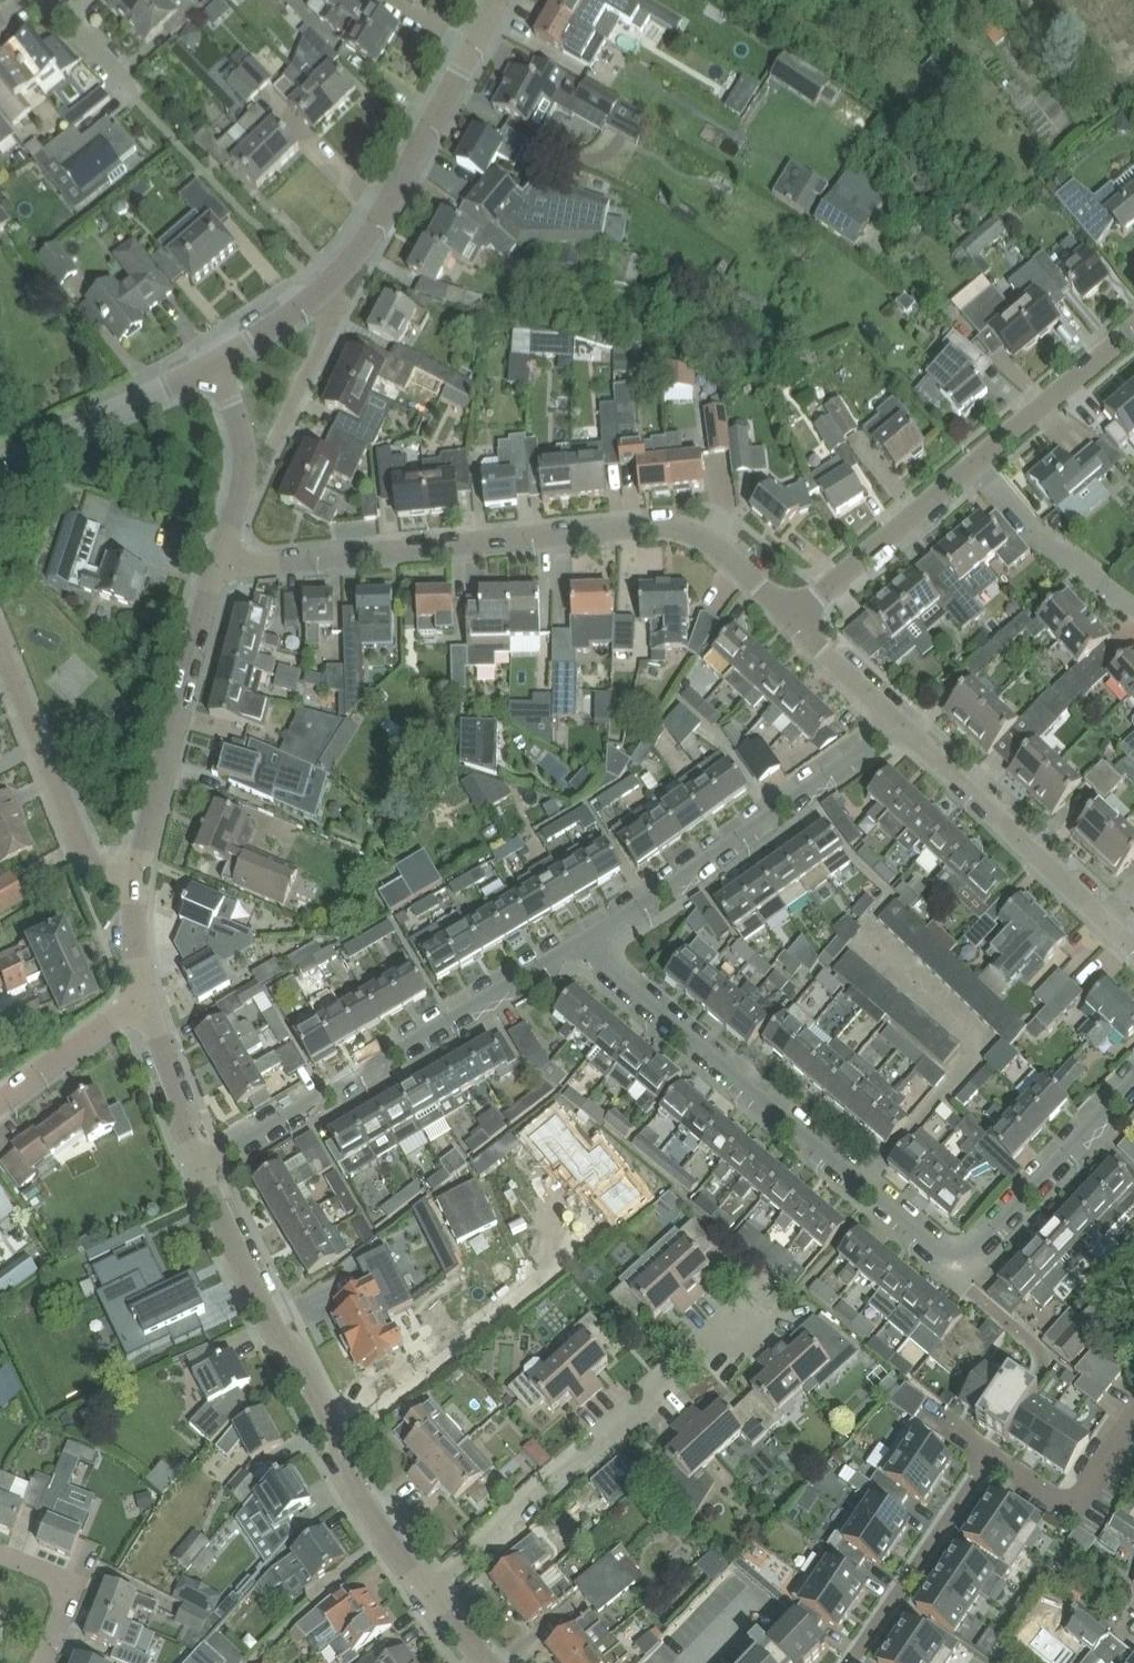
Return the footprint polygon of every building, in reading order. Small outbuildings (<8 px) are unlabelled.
[(110,5),(128,25),(154,0),(116,0),(110,5)] [(128,25),(147,44),(168,24),(177,33),(203,9),(194,0),(154,0),(128,25)] [(326,7),(388,45),(399,26),(381,15),(367,6),(362,13),(341,0),(331,0),(326,7)] [(550,9),(593,35),(607,42),(620,20),(643,33),(651,18),(621,0),(555,0),(550,9)] [(641,12),(648,0),(621,0),(641,12)] [(1024,10),(1037,2),(1035,0),(1018,0),(1024,10)] [(219,1),(211,9),(221,19),(229,11),(219,1)] [(376,65),(388,45),(326,7),(319,19),(348,37),(343,44),(357,53),(376,65)] [(592,69),(607,42),(593,35),(550,9),(535,35),(592,69)] [(988,12),(975,22),(986,36),(999,27),(988,12)] [(183,31),(181,41),(188,50),(199,47),(202,35),(195,28),(188,24),(183,31)] [(306,25),(300,32),(306,37),(312,31),(306,25)] [(321,77),(311,87),(335,113),(356,92),(341,76),(331,66),(339,59),(312,31),(306,37),(303,40),(314,52),(305,60),(321,77)] [(57,69),(62,76),(80,63),(55,38),(42,48),(31,34),(10,50),(37,85),(57,69)] [(10,50),(0,58),(0,81),(1,82),(0,83),(0,108),(1,110),(14,126),(32,111),(21,97),(37,85),(10,50)] [(830,84),(786,54),(771,76),(816,106),(820,98),(827,89),(830,84)] [(252,59),(240,71),(260,92),(272,80),(252,59)] [(507,83),(493,107),(512,118),(529,127),(540,133),(556,106),(572,115),(579,103),(598,113),(609,119),(610,120),(611,118),(614,113),(620,102),(585,83),(583,86),(568,78),(542,63),(538,61),(536,60),(534,63),(528,74),(527,75),(511,66),(503,81),(507,83)] [(232,65),(221,75),(228,82),(238,72),(232,65)] [(290,107),(300,116),(315,132),(335,113),(311,87),(292,66),(283,79),(284,81),(274,90),(290,106),(290,107)] [(248,104),(260,92),(240,71),(238,72),(228,82),(228,83),(248,104)] [(1015,80),(1007,86),(1019,101),(1027,95),(1015,80)] [(65,107),(58,113),(72,130),(74,128),(85,120),(110,100),(102,89),(76,109),(71,113),(65,107)] [(838,96),(827,89),(820,98),(832,106),(838,96)] [(733,94),(727,103),(741,111),(747,102),(733,94)] [(237,126),(246,135),(278,168),(299,148),(284,132),(274,122),(273,122),(258,106),(237,126)] [(14,137),(0,118),(0,148),(14,137)] [(1116,119),(1115,133),(1131,133),(1132,119),(1116,119)] [(111,184),(117,180),(127,171),(120,163),(137,150),(117,125),(114,128),(112,126),(101,124),(83,139),(74,128),(72,130),(57,142),(44,152),(42,153),(51,165),(56,162),(85,199),(109,180),(111,184)] [(227,136),(218,144),(234,161),(232,162),(257,188),(278,168),(246,135),(237,126),(227,136)] [(462,145),(455,159),(458,161),(457,163),(482,176),(485,178),(497,156),(514,165),(528,140),(519,135),(517,134),(505,127),(496,143),(483,135),(475,131),(473,134),(473,135),(466,147),(462,145)] [(204,130),(194,139),(198,143),(207,152),(217,143),(209,135),(204,130)] [(34,160),(42,153),(44,152),(36,141),(26,149),(34,160)] [(25,150),(14,158),(22,168),(33,160),(25,150)] [(494,173),(489,179),(481,189),(467,205),(482,219),(493,227),(517,249),(602,249),(607,220),(611,203),(542,181),(525,199),(509,186),(494,173)] [(829,186),(807,173),(789,203),(788,203),(805,213),(815,195),(821,199),(829,186)] [(168,255),(194,285),(237,247),(219,227),(232,216),(198,180),(179,196),(204,225),(168,255)] [(1124,201),(1112,187),(1095,201),(1075,184),(1057,200),(1097,247),(1114,223),(1124,234),(1133,225),(1133,192),(1124,201)] [(852,246),(870,220),(833,195),(815,221),(852,246)] [(113,203),(112,211),(119,216),(127,212),(127,204),(121,199),(113,203)] [(959,212),(972,228),(987,215),(974,200),(959,212)] [(11,223),(0,208),(0,232),(11,223)] [(428,243),(452,256),(463,262),(478,233),(443,214),(428,243)] [(974,261),(1006,234),(995,222),(964,249),(974,261)] [(493,227),(485,236),(481,240),(491,249),(492,248),(506,261),(517,249),(493,227)] [(1033,263),(1034,263),(1053,286),(1061,296),(1070,288),(1073,291),(1074,290),(1084,301),(1107,281),(1072,239),(1061,247),(1075,263),(1061,274),(1044,253),(1033,263)] [(409,270),(437,285),(452,256),(428,243),(425,241),(409,270)] [(171,292),(158,275),(133,243),(116,256),(132,277),(118,288),(113,281),(88,300),(107,325),(121,343),(145,324),(140,317),(171,292)] [(60,286),(77,272),(56,244),(38,258),(60,286)] [(561,249),(561,263),(577,264),(578,250),(561,249)] [(621,253),(613,283),(635,289),(643,259),(621,253)] [(1013,313),(1036,341),(1058,322),(1038,298),(1053,286),(1034,263),(1009,284),(1025,303),(1014,312),(1013,313)] [(448,288),(444,303),(464,308),(464,307),(468,293),(448,288)] [(1013,313),(1014,312),(993,288),(961,314),(980,337),(989,329),(1014,359),(1036,341),(1013,313)] [(416,314),(386,298),(369,330),(400,347),(411,326),(422,332),(430,317),(418,311),(416,314)] [(908,315),(916,305),(906,298),(896,305),(908,315)] [(532,334),(531,356),(558,357),(572,358),(573,340),(532,329),(532,334)] [(597,332),(594,343),(608,347),(611,336),(597,332)] [(951,351),(940,363),(942,366),(929,381),(920,391),(938,407),(945,400),(959,417),(961,415),(965,418),(977,404),(975,403),(987,393),(970,372),(983,356),(964,341),(953,332),(943,344),(951,351)] [(511,356),(531,356),(532,334),(512,334),(511,356)] [(406,392),(417,371),(379,350),(374,362),(351,352),(339,378),(371,394),(378,379),(406,392)] [(615,364),(615,373),(628,373),(628,355),(615,355),(615,364)] [(805,355),(795,361),(802,372),(807,369),(809,360),(805,355)] [(572,371),(572,358),(558,357),(558,371),(572,371)] [(424,358),(417,371),(461,395),(472,401),(473,387),(473,384),(458,377),(424,358)] [(531,359),(512,358),(510,358),(508,388),(529,389),(531,359)] [(663,364),(663,387),(693,387),(694,372),(663,364)] [(770,382),(769,388),(773,393),(778,394),(788,388),(790,382),(786,376),(780,375),(770,382)] [(364,409),(371,394),(339,378),(326,406),(348,416),(341,431),(370,445),(370,446),(372,446),(375,447),(387,420),(364,409)] [(1125,395),(1133,406),(1133,387),(1125,395)] [(633,389),(613,391),(614,404),(617,404),(618,431),(636,430),(633,389)] [(461,395),(458,400),(461,409),(466,412),(472,401),(461,395)] [(1104,412),(1114,424),(1104,432),(1119,449),(1133,436),(1133,406),(1125,395),(1104,412)] [(857,431),(839,401),(826,409),(845,439),(857,431)] [(864,432),(896,470),(911,457),(913,459),(915,459),(923,453),(923,450),(921,448),(925,446),(910,428),(917,423),(909,414),(899,402),(864,432)] [(614,404),(600,405),(602,441),(619,440),(618,431),(617,404),(614,404)] [(731,452),(728,432),(725,407),(706,410),(711,454),(731,452)] [(846,446),(829,419),(815,428),(832,455),(846,446)] [(728,432),(731,452),(733,474),(754,472),(749,429),(728,432)] [(307,446),(294,474),(327,489),(334,473),(353,482),(370,446),(370,445),(341,431),(329,457),(307,446)] [(681,434),(667,435),(667,438),(672,489),(677,489),(678,493),(691,492),(691,487),(705,486),(701,454),(683,455),(681,434)] [(497,443),(498,451),(499,460),(485,461),(482,464),(484,486),(486,508),(518,505),(515,476),(528,474),(524,436),(508,437),(509,442),(497,443)] [(637,439),(619,441),(621,467),(637,466),(637,470),(640,492),(655,491),(655,495),(669,494),(669,489),(672,489),(667,438),(652,440),(652,444),(648,444),(648,438),(637,439)] [(572,448),(571,463),(572,474),(575,499),(607,495),(604,468),(603,460),(602,445),(572,448)] [(553,452),(538,454),(539,465),(539,466),(542,497),(543,502),(575,499),(572,474),(571,463),(572,448),(572,446),(556,448),(553,452)] [(1076,500),(1112,470),(1092,447),(1075,461),(1078,465),(1073,469),(1059,452),(1030,477),(1058,509),(1073,496),(1076,500)] [(398,517),(429,514),(425,479),(408,481),(406,458),(393,459),(391,448),(377,451),(381,494),(396,492),(398,517)] [(424,465),(425,479),(429,514),(458,511),(456,486),(470,485),(467,453),(443,455),(440,463),(424,465)] [(839,459),(804,481),(810,496),(821,489),(837,514),(863,498),(839,459)] [(338,513),(320,504),(327,489),(294,474),(281,501),(308,513),(307,515),(331,526),(338,513)] [(810,496),(804,481),(803,484),(785,490),(776,482),(771,488),(770,487),(751,509),(780,533),(798,512),(801,515),(815,509),(810,496)] [(361,496),(362,499),(364,521),(378,519),(375,494),(361,496)] [(960,534),(958,535),(984,566),(996,555),(1009,570),(1013,566),(1030,552),(1004,520),(1002,521),(1006,526),(998,534),(993,529),(986,520),(980,513),(978,515),(980,517),(972,523),(969,522),(960,531),(960,534)] [(133,607),(146,569),(109,557),(104,573),(88,568),(102,528),(89,524),(90,522),(69,515),(48,580),(68,587),(69,585),(81,589),(133,607)] [(935,552),(933,553),(947,571),(937,579),(945,589),(950,595),(973,622),(974,623),(985,614),(975,601),(971,597),(982,588),(994,577),(984,566),(958,535),(957,536),(954,536),(944,544),(944,547),(936,554),(935,552)] [(1122,577),(1133,586),(1133,566),(1132,564),(1122,577)] [(892,591),(890,592),(916,623),(917,623),(939,604),(940,603),(913,570),(912,570),(911,572),(912,574),(904,581),(901,580),(892,588),(892,591)] [(574,618),(570,618),(572,653),(591,652),(591,645),(614,645),(614,618),(616,618),(616,617),(611,617),(611,609),(610,587),(606,587),(606,584),(591,585),(591,588),(573,588),(574,618)] [(665,652),(664,585),(640,586),(641,623),(651,623),(652,663),(666,663),(666,652),(665,652)] [(687,621),(689,621),(688,585),(664,585),(665,652),(666,652),(688,651),(687,621)] [(539,589),(510,590),(511,641),(540,640),(540,612),(539,589)] [(454,633),(454,613),(453,591),(434,592),(432,590),(424,590),(421,592),(417,592),(418,633),(436,633),(436,634),(454,633)] [(510,590),(480,591),(480,600),(466,600),(467,648),(476,648),(476,669),(496,669),(495,653),(511,652),(511,638),(510,590)] [(872,639),(859,649),(870,661),(881,652),(883,653),(880,655),(889,665),(891,663),(894,666),(916,647),(904,633),(916,623),(890,592),(889,594),(886,593),(876,601),(876,604),(869,611),(867,609),(865,610),(867,613),(871,617),(878,626),(869,634),(868,633),(867,634),(872,639)] [(1046,630),(1058,643),(1087,616),(1086,615),(1086,612),(1078,603),(1075,603),(1068,595),(1070,594),(1068,592),(1034,623),(1024,613),(1004,631),(1014,642),(1026,631),(1034,641),(1046,630)] [(359,609),(343,610),(346,694),(346,718),(373,692),(364,692),(363,647),(377,646),(376,633),(393,633),(391,593),(358,594),(359,609)] [(299,623),(299,618),(298,595),(285,596),(286,624),(299,623)] [(334,627),(333,617),(333,595),(332,595),(332,596),(306,597),(306,595),(305,595),(306,628),(307,647),(318,647),(318,628),(334,627)] [(962,631),(973,622),(950,595),(940,603),(939,604),(962,631)] [(237,612),(239,612),(232,637),(262,645),(277,649),(280,640),(265,636),(268,623),(274,601),(255,596),(255,597),(256,597),(251,614),(237,611),(237,612)] [(698,657),(720,622),(707,613),(701,614),(688,651),(698,657)] [(636,616),(616,617),(617,652),(637,651),(636,616)] [(1087,616),(1058,643),(1079,666),(1090,656),(1110,638),(1108,636),(1106,638),(1099,630),(1100,627),(1092,618),(1088,618),(1087,616)] [(717,628),(702,652),(698,658),(724,682),(755,648),(736,631),(737,630),(736,629),(728,638),(717,628)] [(259,658),(262,645),(232,637),(225,664),(264,673),(273,675),(276,662),(259,658)] [(1004,651),(994,641),(967,669),(977,679),(1004,651)] [(466,669),(467,669),(467,648),(451,649),(452,691),(466,690),(466,669)] [(755,648),(724,682),(744,700),(754,690),(775,667),(755,648)] [(1108,676),(1128,698),(1133,693),(1133,652),(1108,676)] [(1051,691),(1060,699),(1062,697),(1063,699),(1083,681),(1099,666),(1090,656),(1079,666),(1054,688),(1051,691)] [(225,664),(218,689),(257,699),(258,699),(264,673),(225,664)] [(554,665),(553,719),(577,719),(578,665),(554,665)] [(299,682),(302,671),(280,666),(277,676),(299,682)] [(1072,709),(1108,676),(1099,666),(1083,681),(1063,699),(1070,706),(1072,709)] [(305,684),(345,694),(345,667),(328,667),(328,677),(308,672),(305,684)] [(775,667),(754,690),(744,700),(754,710),(764,699),(773,707),(795,685),(775,667)] [(277,676),(274,687),(297,692),(299,682),(277,676)] [(959,696),(944,712),(946,713),(947,711),(955,719),(954,721),(964,730),(967,730),(968,731),(995,702),(973,681),(959,696)] [(795,685),(773,707),(763,719),(772,728),(783,717),(792,725),(782,736),(783,737),(814,703),(795,685)] [(704,703),(689,688),(681,697),(697,711),(704,703)] [(258,699),(257,699),(218,689),(212,714),(211,714),(210,715),(264,728),(270,702),(258,699)] [(1031,730),(1050,710),(1060,699),(1051,691),(1040,701),(1021,720),(1031,730)] [(510,703),(509,720),(550,748),(552,696),(533,695),(533,704),(510,703)] [(1070,706),(1063,699),(1062,697),(1060,699),(1050,710),(1031,730),(1041,739),(1060,720),(1059,719),(1070,706)] [(995,702),(968,731),(970,732),(969,736),(979,744),(982,744),(989,751),(987,753),(989,754),(994,749),(1018,724),(995,702)] [(704,703),(697,711),(712,725),(720,717),(704,703)] [(834,719),(833,720),(814,703),(783,737),(786,739),(792,745),(803,734),(813,744),(812,744),(819,751),(837,739),(826,729),(835,720),(834,719)] [(701,723),(680,704),(663,725),(670,733),(680,722),(693,733),(701,723)] [(300,710),(281,753),(317,769),(318,768),(345,722),(300,710)] [(464,723),(463,765),(495,775),(496,724),(464,723)] [(653,725),(641,743),(651,749),(663,731),(653,725)] [(743,742),(730,725),(721,732),(733,749),(743,742)] [(749,743),(737,751),(759,783),(783,765),(764,739),(753,747),(749,743)] [(243,756),(246,744),(234,740),(230,753),(243,756)] [(315,770),(315,769),(281,754),(252,741),(247,757),(243,756),(230,753),(226,751),(226,753),(224,760),(218,758),(214,773),(213,772),(213,774),(231,780),(230,783),(274,801),(274,800),(277,793),(305,801),(315,770)] [(1013,767),(1008,773),(1010,774),(1012,772),(1019,780),(1019,783),(1028,792),(1031,791),(1032,792),(1060,764),(1038,743),(1037,742),(1023,757),(1013,767)] [(639,767),(651,749),(641,743),(630,759),(629,761),(630,761),(639,767)] [(620,779),(630,761),(629,761),(630,759),(608,746),(606,774),(620,779)] [(699,769),(706,779),(724,805),(745,790),(746,791),(747,791),(721,753),(699,769)] [(1115,773),(1121,779),(1126,774),(1133,766),(1133,764),(1128,758),(1115,773)] [(1115,773),(1104,762),(1086,781),(1097,791),(1115,773)] [(1060,764),(1032,792),(1034,794),(1034,797),(1043,806),(1046,805),(1053,812),(1051,814),(1053,815),(1082,785),(1060,764)] [(699,769),(678,784),(685,794),(703,820),(724,805),(706,779),(699,769)] [(1121,779),(1115,773),(1097,791),(1106,800),(1124,782),(1121,779)] [(506,786),(474,775),(493,807),(511,796),(506,786)] [(635,775),(616,788),(622,797),(641,785),(635,775)] [(868,817),(878,827),(907,794),(888,777),(889,776),(888,775),(869,796),(879,805),(868,817)] [(703,820),(685,794),(678,784),(677,785),(675,782),(654,797),(663,810),(681,836),(703,820)] [(600,799),(606,808),(622,797),(616,788),(600,799)] [(840,792),(833,797),(840,807),(847,802),(840,792)] [(0,798),(0,865),(33,849),(21,824),(20,824),(16,815),(20,813),(10,793),(0,798)] [(927,812),(907,794),(878,827),(880,825),(899,842),(927,812)] [(681,836),(663,810),(654,797),(653,798),(663,811),(652,819),(644,808),(635,815),(634,816),(641,825),(659,852),(681,836)] [(1087,818),(1072,834),(1074,835),(1076,834),(1084,841),(1083,844),(1092,853),(1096,852),(1097,854),(1124,825),(1101,803),(1087,818)] [(213,805),(193,850),(239,869),(232,883),(283,905),(298,872),(236,846),(248,820),(213,805)] [(587,806),(580,810),(560,822),(566,831),(580,823),(585,831),(597,824),(587,806)] [(927,812),(899,842),(899,843),(906,835),(918,845),(913,851),(921,858),(926,852),(947,830),(939,823),(942,820),(942,816),(934,809),(929,809),(927,812)] [(659,852),(641,825),(634,816),(613,830),(620,841),(638,868),(639,868),(638,866),(659,852)] [(861,839),(859,835),(846,817),(835,825),(850,846),(861,839)] [(549,841),(566,831),(560,822),(543,832),(549,841)] [(802,843),(820,868),(829,880),(851,864),(842,852),(843,852),(837,843),(825,825),(824,825),(824,827),(802,843)] [(1097,854),(1098,855),(1098,858),(1107,867),(1110,867),(1117,873),(1115,875),(1117,877),(1133,859),(1133,835),(1130,831),(1124,825),(1097,854)] [(967,848),(966,847),(947,830),(926,852),(945,870),(967,848)] [(593,837),(576,847),(598,884),(620,871),(621,872),(622,872),(605,843),(601,846),(599,842),(594,840),(593,837)] [(519,838),(511,842),(517,852),(525,847),(519,838)] [(517,852),(511,842),(494,853),(500,862),(517,852)] [(781,858),(799,883),(807,895),(829,880),(820,868),(802,843),(781,858)] [(944,873),(933,884),(942,893),(944,891),(954,900),(955,898),(965,888),(986,865),(979,859),(982,854),(982,850),(975,843),(970,843),(966,847),(967,848),(945,870),(944,873)] [(564,854),(570,864),(559,871),(575,898),(577,900),(581,901),(590,896),(591,892),(589,889),(598,884),(576,847),(564,854)] [(880,862),(865,847),(857,855),(873,870),(880,862)] [(528,871),(552,911),(575,898),(559,871),(551,858),(528,871)] [(781,858),(758,874),(784,911),(807,895),(799,883),(781,858)] [(403,877),(402,878),(402,879),(414,899),(442,882),(430,861),(403,877)] [(880,862),(873,870),(887,884),(895,876),(880,862)] [(989,863),(986,865),(965,888),(986,907),(1008,883),(1007,882),(1006,883),(999,877),(1002,874),(1001,870),(993,863),(989,863)] [(481,868),(469,875),(475,884),(486,877),(481,868)] [(529,925),(552,911),(528,871),(536,884),(514,897),(508,887),(506,887),(529,925)] [(738,888),(756,913),(765,925),(784,911),(758,874),(738,888)] [(9,875),(0,880),(0,912),(22,900),(9,875)] [(456,895),(475,884),(469,875),(451,886),(456,895)] [(402,878),(380,891),(392,912),(414,899),(402,879),(402,878)] [(905,910),(906,911),(919,898),(904,883),(896,892),(902,898),(898,903),(905,910)] [(193,887),(184,907),(186,908),(183,914),(181,920),(185,922),(198,928),(199,944),(253,941),(253,933),(222,920),(222,922),(218,920),(226,901),(193,887)] [(484,901),(490,911),(507,938),(529,925),(506,887),(484,901)] [(766,927),(765,925),(756,913),(738,888),(717,903),(716,902),(715,903),(734,929),(744,942),(766,927)] [(434,896),(422,903),(428,913),(440,906),(434,896)] [(852,912),(860,919),(874,903),(866,896),(852,912)] [(1021,898),(999,922),(1009,932),(987,955),(996,963),(1000,959),(1043,914),(1036,907),(1036,904),(1028,896),(1023,899),(1021,898)] [(877,920),(886,929),(905,910),(898,903),(895,901),(877,920)] [(418,919),(428,913),(422,903),(412,909),(418,919)] [(886,929),(896,938),(914,919),(906,911),(905,910),(886,929)] [(483,952),(507,938),(490,911),(468,924),(460,912),(459,913),(467,925),(483,952)] [(714,911),(703,918),(718,940),(729,932),(714,911)] [(483,952),(467,925),(459,913),(436,926),(443,939),(459,966),(483,952)] [(1050,921),(1043,914),(1000,959),(996,963),(990,970),(1010,988),(1028,969),(1025,967),(1035,956),(1045,965),(1067,942),(1059,934),(1061,931),(1061,928),(1054,921),(1050,921)] [(983,942),(983,943),(998,927),(996,925),(986,916),(980,922),(973,929),(984,940),(983,942)] [(838,938),(846,945),(860,929),(852,922),(848,917),(832,929),(838,938)] [(896,938),(906,948),(924,929),(914,919),(896,938)] [(934,938),(943,947),(950,954),(958,945),(933,921),(925,930),(934,938)] [(72,946),(68,937),(69,934),(67,928),(64,927),(62,924),(42,933),(26,940),(31,951),(15,958),(14,955),(0,961),(0,980),(72,946)] [(363,937),(368,946),(386,936),(381,926),(363,937)] [(459,966),(443,939),(436,926),(410,941),(418,956),(422,954),(437,981),(438,980),(438,979),(459,966)] [(906,948),(915,957),(934,938),(925,930),(924,929),(906,948)] [(350,957),(368,946),(363,937),(345,948),(350,957)] [(833,961),(846,945),(838,938),(825,954),(833,961)] [(925,966),(943,947),(934,938),(915,957),(925,966)] [(719,957),(715,954),(698,939),(666,977),(667,978),(668,977),(687,993),(708,970),(719,957)] [(183,970),(187,976),(190,981),(188,982),(200,1002),(231,984),(220,966),(224,964),(225,965),(254,948),(253,941),(199,944),(200,961),(187,968),(183,970)] [(731,950),(748,964),(756,956),(739,941),(731,950)] [(316,942),(298,953),(304,963),(313,957),(322,952),(316,942)] [(85,974),(81,965),(83,962),(80,956),(77,955),(72,946),(0,980),(7,996),(28,986),(26,983),(42,976),(50,991),(85,974)] [(322,952),(313,957),(319,967),(337,957),(332,947),(322,952)] [(810,947),(798,964),(801,966),(810,973),(819,960),(810,947)] [(925,966),(934,975),(953,956),(950,954),(943,947),(925,966)] [(833,972),(843,980),(859,961),(849,952),(833,972)] [(786,953),(779,961),(795,974),(801,966),(798,964),(786,953)] [(756,956),(748,964),(764,978),(772,970),(756,956)] [(962,965),(953,956),(934,975),(944,985),(962,965)] [(304,963),(294,969),(300,978),(319,967),(313,957),(304,963)] [(859,961),(843,980),(852,988),(853,988),(869,969),(859,961)] [(416,964),(411,967),(388,980),(404,1007),(426,994),(427,995),(428,994),(425,989),(429,987),(416,964)] [(944,985),(953,994),(972,975),(962,965),(944,985)] [(879,977),(869,969),(853,988),(863,997),(879,977)] [(707,1010),(728,987),(728,988),(734,981),(723,972),(718,979),(708,970),(687,993),(707,1010)] [(1047,1007),(1071,982),(1060,971),(1036,996),(1047,1007)] [(839,986),(823,972),(816,980),(832,994),(839,986)] [(60,1013),(96,996),(94,993),(95,990),(93,984),(90,983),(85,974),(50,991),(14,1008),(21,1022),(21,1023),(41,1013),(40,1010),(56,1003),(60,1013)] [(953,994),(963,1003),(981,984),(972,975),(953,994)] [(889,986),(879,977),(863,997),(868,1001),(873,1005),(889,986)] [(404,1007),(388,980),(365,994),(381,1020),(404,1007)] [(1088,1043),(1129,1000),(1109,981),(1087,1005),(1098,1015),(1079,1035),(1088,1043)] [(255,1000),(264,994),(257,982),(236,994),(243,1006),(255,1000)] [(1084,993),(1071,982),(1047,1007),(1037,1017),(1048,1027),(1050,1029),(1084,993)] [(284,983),(270,992),(275,1001),(289,993),(284,983)] [(787,983),(780,991),(789,999),(796,990),(787,983)] [(728,1028),(748,1004),(749,1005),(759,992),(749,984),(738,996),(728,988),(728,987),(707,1010),(728,1028)] [(963,1003),(972,1012),(991,993),(981,984),(963,1003)] [(899,994),(889,986),(873,1005),(883,1013),(899,994)] [(853,988),(852,988),(845,996),(861,1010),(868,1001),(863,997),(853,988)] [(577,1032),(597,1009),(577,992),(578,991),(577,990),(556,1014),(568,1025),(559,1035),(568,1042),(577,1032)] [(972,1012),(982,1022),(1001,1002),(991,993),(972,1012)] [(381,1020),(365,994),(343,1007),(359,1034),(381,1020)] [(909,1003),(899,994),(883,1013),(885,1015),(893,1022),(909,1003)] [(1088,1043),(1096,1051),(1114,1032),(1125,1042),(1133,1032),(1133,1005),(1129,1000),(1088,1043)] [(873,1005),(868,1001),(861,1010),(878,1024),(885,1015),(883,1013),(873,1005)] [(759,1013),(749,1005),(748,1004),(728,1028),(748,1045),(747,1046),(748,1047),(778,1012),(767,1002),(759,1013)] [(982,1022),(992,1031),(1010,1012),(1001,1002),(982,1022)] [(919,1011),(909,1003),(893,1022),(903,1030),(919,1011)] [(335,1047),(359,1034),(343,1007),(319,1021),(335,1048),(335,1047)] [(784,1018),(778,1025),(764,1042),(765,1043),(766,1042),(785,1058),(804,1035),(803,1033),(812,1022),(794,1007),(785,1018),(784,1018)] [(21,1022),(14,1008),(1,1014),(8,1029),(21,1022)] [(263,1014),(270,1026),(279,1020),(272,1008),(263,1014)] [(617,1026),(597,1009),(577,1032),(597,1049),(617,1026)] [(919,1011),(903,1030),(913,1039),(929,1019),(919,1011)] [(1020,1021),(1010,1012),(992,1031),(1001,1040),(1020,1021)] [(212,1060),(248,1038),(256,1034),(257,1033),(252,1024),(245,1022),(240,1025),(234,1015),(225,1020),(197,1037),(198,1038),(199,1037),(212,1060)] [(1027,1028),(1026,1029),(1036,1039),(1048,1027),(1037,1017),(1027,1028)] [(913,1039),(923,1047),(939,1028),(929,1019),(913,1039)] [(290,1039),(279,1020),(270,1026),(281,1044),(290,1039)] [(322,1055),(325,1061),(337,1053),(338,1054),(339,1053),(335,1047),(335,1048),(319,1021),(296,1035),(312,1063),(313,1062),(312,1061),(322,1055)] [(1020,1021),(1001,1040),(1009,1047),(1026,1029),(1027,1028),(1020,1021)] [(567,1078),(550,1064),(540,1047),(526,1024),(509,1034),(523,1057),(543,1073),(560,1086),(567,1078)] [(597,1049),(586,1061),(607,1079),(609,1077),(617,1067),(637,1043),(617,1026),(597,1049)] [(904,1040),(889,1027),(880,1038),(895,1051),(904,1040)] [(939,1028),(923,1047),(933,1055),(949,1036),(939,1028)] [(248,1038),(212,1060),(226,1083),(275,1053),(276,1053),(275,1052),(254,1065),(247,1054),(262,1044),(256,1034),(248,1038)] [(804,1035),(785,1058),(805,1075),(825,1052),(804,1035)] [(959,1044),(949,1036),(933,1055),(943,1064),(959,1044)] [(490,1039),(468,1053),(484,1080),(496,1072),(501,1081),(513,1074),(502,1057),(491,1038),(490,1038),(490,1039)] [(895,1051),(912,1065),(921,1054),(904,1040),(895,1051)] [(1009,1047),(1001,1040),(984,1058),(1001,1075),(1020,1057),(1009,1047)] [(825,1092),(845,1069),(855,1057),(835,1041),(825,1053),(825,1052),(805,1075),(825,1092)] [(268,1071),(281,1063),(289,1076),(306,1066),(293,1043),(276,1053),(275,1053),(226,1083),(239,1105),(238,1106),(238,1107),(268,1089),(260,1075),(268,1071)] [(657,1060),(637,1043),(617,1067),(637,1084),(657,1060)] [(468,1053),(445,1067),(461,1093),(484,1080),(468,1053)] [(845,1069),(825,1092),(845,1109),(874,1075),(855,1059),(856,1058),(855,1057),(845,1069)] [(934,1088),(946,1075),(925,1057),(914,1071),(934,1088)] [(664,1059),(657,1060),(637,1084),(647,1092),(635,1107),(646,1116),(658,1102),(682,1074),(664,1059)] [(445,1067),(422,1080),(438,1107),(461,1093),(445,1067)] [(985,1068),(971,1082),(979,1090),(993,1076),(985,1068)] [(1017,1090),(1027,1099),(1049,1121),(1067,1102),(1068,1103),(1068,1102),(1045,1080),(1035,1071),(1017,1090)] [(1068,1095),(1078,1085),(1063,1071),(1053,1082),(1068,1095)] [(866,1127),(885,1104),(895,1093),(874,1075),(845,1109),(866,1127)] [(399,1094),(423,1133),(446,1120),(438,1107),(422,1080),(413,1085),(410,1081),(396,1089),(399,1094)] [(686,1082),(682,1087),(661,1111),(682,1129),(703,1105),(705,1102),(705,1099),(687,1083),(686,1082)] [(971,1082),(956,1098),(964,1106),(979,1090),(971,1082)] [(512,1124),(528,1111),(541,1101),(555,1091),(546,1083),(505,1115),(512,1124)] [(908,1118),(934,1091),(925,1083),(900,1111),(908,1118)] [(570,1088),(563,1097),(580,1111),(587,1102),(570,1088)] [(14,1148),(17,1151),(4,1161),(23,1186),(37,1176),(32,1170),(84,1131),(90,1142),(114,1130),(119,1141),(133,1134),(120,1107),(108,1113),(97,1092),(71,1104),(74,1109),(38,1136),(36,1132),(14,1148)] [(886,1146),(907,1122),(896,1113),(906,1102),(895,1093),(885,1104),(866,1127),(886,1144),(886,1146)] [(399,1147),(423,1133),(399,1094),(376,1107),(392,1134),(399,1147)] [(1027,1099),(1009,1118),(1031,1139),(1049,1121),(1027,1099)] [(587,1102),(580,1111),(601,1128),(604,1124),(610,1117),(589,1100),(587,1102)] [(703,1105),(682,1129),(692,1137),(684,1146),(695,1155),(702,1146),(703,1146),(723,1123),(725,1121),(724,1116),(716,1108),(711,1109),(709,1111),(703,1105)] [(989,1138),(1009,1157),(1013,1161),(1014,1160),(1013,1159),(1031,1139),(1009,1118),(996,1106),(988,1116),(1000,1127),(991,1137),(989,1138)] [(376,1107),(353,1121),(377,1160),(399,1147),(392,1134),(376,1107)] [(483,1131),(490,1140),(507,1127),(493,1109),(478,1121),(483,1131)] [(635,1127),(614,1111),(610,1117),(604,1124),(625,1140),(635,1127)] [(960,1149),(968,1156),(986,1135),(989,1138),(991,1137),(968,1116),(963,1121),(957,1129),(968,1138),(960,1149)] [(555,1117),(527,1141),(552,1172),(559,1166),(579,1190),(584,1186),(592,1196),(597,1192),(603,1199),(598,1203),(614,1223),(642,1200),(625,1180),(621,1183),(615,1176),(619,1173),(598,1148),(588,1156),(555,1117)] [(377,1160),(353,1121),(331,1134),(330,1133),(329,1133),(334,1141),(326,1145),(346,1180),(377,1161),(377,1160)] [(703,1146),(723,1164),(743,1140),(745,1137),(745,1133),(736,1126),(732,1126),(730,1129),(723,1123),(703,1146)] [(910,1142),(889,1167),(890,1168),(891,1167),(910,1183),(941,1147),(921,1130),(910,1143),(910,1142)] [(474,1153),(490,1140),(483,1131),(467,1144),(474,1153)] [(270,1207),(304,1186),(304,1185),(333,1168),(328,1159),(324,1151),(312,1132),(295,1142),(302,1155),(254,1183),(255,1184),(256,1183),(270,1207)] [(511,1135),(503,1141),(512,1154),(521,1147),(511,1135)] [(961,1165),(930,1200),(951,1218),(950,1219),(951,1220),(972,1195),(961,1186),(971,1174),(988,1165),(995,1171),(1009,1157),(989,1138),(986,1135),(961,1165)] [(656,1151),(640,1137),(633,1145),(649,1159),(656,1151)] [(1128,1137),(1118,1148),(1133,1163),(1133,1142),(1128,1137)] [(750,1146),(743,1140),(723,1164),(713,1175),(722,1183),(732,1171),(743,1181),(764,1157),(765,1155),(765,1150),(756,1143),(752,1144),(750,1146)] [(910,1183),(930,1200),(961,1165),(941,1147),(910,1183)] [(456,1150),(440,1163),(445,1170),(452,1179),(468,1166),(456,1150)] [(486,1153),(471,1165),(480,1178),(496,1166),(486,1153)] [(1093,1184),(1126,1215),(1133,1207),(1133,1171),(1118,1155),(1109,1164),(1110,1165),(1093,1184)] [(784,1175),(764,1157),(743,1181),(733,1193),(743,1202),(753,1190),(764,1198),(784,1175)] [(674,1180),(682,1171),(665,1158),(658,1167),(674,1180)] [(434,1192),(452,1179),(445,1170),(427,1183),(434,1192)] [(682,1171),(674,1180),(691,1193),(698,1184),(682,1171)] [(327,1179),(337,1197),(347,1191),(337,1173),(327,1179)] [(804,1192),(784,1175),(764,1198),(784,1216),(804,1192)] [(474,1181),(434,1201),(454,1240),(463,1236),(494,1221),(474,1181)] [(414,1184),(398,1197),(405,1206),(421,1193),(414,1184)] [(1093,1184),(1074,1204),(1107,1235),(1126,1215),(1093,1184)] [(270,1207),(283,1230),(320,1208),(319,1206),(317,1208),(304,1186),(270,1207)] [(347,1191),(337,1197),(348,1215),(358,1210),(347,1191)] [(804,1192),(784,1216),(776,1225),(786,1234),(794,1224),(804,1233),(824,1209),(804,1192)] [(672,1212),(680,1203),(669,1193),(659,1202),(672,1212)] [(11,1213),(12,1213),(10,1210),(6,1204),(0,1197),(0,1221),(11,1213)] [(405,1206),(398,1197),(382,1210),(389,1219),(405,1206)] [(711,1218),(719,1210),(702,1197),(695,1205),(711,1218)] [(426,1199),(412,1210),(422,1230),(437,1222),(426,1199)] [(1088,1255),(1107,1235),(1074,1204),(1055,1224),(1088,1255)] [(283,1230),(297,1252),(336,1229),(335,1228),(333,1229),(320,1208),(283,1230)] [(824,1209),(804,1233),(794,1245),(804,1254),(814,1241),(824,1250),(846,1225),(845,1225),(844,1226),(824,1209)] [(727,1231),(734,1223),(719,1210),(711,1218),(727,1231)] [(374,1237),(364,1219),(354,1225),(365,1242),(374,1237)] [(1055,1224),(1038,1243),(1071,1274),(1088,1255),(1055,1224)] [(686,1245),(659,1269),(692,1306),(704,1294),(693,1283),(710,1268),(700,1257),(712,1246),(693,1225),(679,1237),(686,1245)] [(753,1252),(764,1239),(747,1225),(740,1233),(736,1239),(753,1252)] [(349,1252),(336,1229),(297,1252),(310,1274),(308,1275),(309,1275),(349,1252)] [(839,1256),(850,1265),(838,1279),(848,1288),(860,1274),(861,1275),(881,1251),(860,1234),(861,1232),(839,1256)] [(773,1269),(787,1252),(780,1245),(776,1249),(764,1239),(753,1252),(762,1260),(773,1269)] [(1019,1263),(1055,1296),(1055,1295),(1053,1293),(1071,1274),(1038,1243),(1032,1249),(1029,1247),(1024,1247),(1016,1255),(1017,1260),(1019,1262),(1019,1263)] [(81,1255),(79,1251),(75,1246),(59,1258),(62,1263),(81,1255)] [(346,1313),(335,1319),(344,1336),(380,1318),(414,1301),(412,1298),(408,1299),(385,1253),(389,1251),(386,1246),(357,1261),(359,1266),(362,1264),(371,1283),(359,1289),(339,1299),(346,1313)] [(197,1294),(198,1294),(193,1284),(171,1294),(150,1248),(120,1262),(117,1256),(93,1267),(114,1312),(128,1305),(132,1313),(131,1313),(135,1323),(138,1322),(150,1348),(172,1338),(168,1329),(205,1311),(197,1294)] [(881,1251),(861,1275),(881,1292),(901,1268),(881,1251)] [(795,1260),(787,1252),(773,1269),(794,1286),(805,1272),(793,1262),(795,1260)] [(0,1276),(0,1300),(30,1278),(29,1277),(18,1262),(0,1276)] [(1043,1308),(1055,1296),(1019,1263),(1013,1269),(1011,1266),(1006,1266),(998,1275),(998,1279),(1023,1303),(1030,1296),(1043,1308)] [(901,1268),(881,1292),(868,1306),(889,1324),(922,1285),(901,1268)] [(613,1297),(617,1302),(632,1319),(645,1307),(654,1318),(671,1303),(682,1315),(692,1306),(659,1269),(633,1293),(626,1286),(613,1297)] [(817,1282),(810,1291),(831,1308),(838,1299),(817,1282)] [(889,1324),(909,1341),(921,1326),(941,1302),(922,1285),(889,1324)] [(921,1326),(909,1341),(929,1358),(962,1319),(962,1318),(961,1319),(941,1302),(921,1326)] [(853,1325),(860,1317),(843,1303),(836,1312),(853,1325)] [(1098,1327),(1112,1312),(1104,1305),(1090,1320),(1098,1327)] [(345,1338),(341,1340),(347,1353),(351,1351),(359,1368),(365,1365),(367,1370),(387,1360),(384,1356),(403,1347),(395,1331),(387,1315),(380,1319),(380,1318),(344,1336),(345,1338)] [(584,1338),(558,1362),(590,1399),(602,1387),(592,1375),(608,1361),(598,1350),(610,1338),(591,1317),(577,1330),(584,1338)] [(868,1323),(860,1317),(853,1325),(861,1332),(868,1323)] [(780,1342),(768,1353),(802,1390),(829,1366),(835,1373),(856,1354),(814,1319),(792,1339),(799,1347),(791,1354),(780,1342)] [(979,1364),(990,1351),(1005,1334),(989,1321),(978,1334),(962,1320),(962,1319),(929,1358),(944,1370),(960,1352),(964,1352),(979,1364)] [(1096,1334),(1079,1319),(1055,1346),(1072,1361),(1096,1334)] [(880,1342),(872,1351),(888,1364),(896,1354),(880,1342)] [(208,1404),(190,1426),(211,1444),(237,1413),(228,1395),(249,1384),(232,1352),(219,1359),(212,1346),(185,1360),(208,1404)] [(1114,1383),(1123,1372),(1123,1371),(1094,1348),(1084,1359),(1114,1383)] [(802,1390),(768,1353),(758,1363),(769,1375),(753,1390),(756,1393),(745,1403),(761,1419),(771,1430),(784,1418),(778,1412),(802,1390)] [(1114,1383),(1084,1359),(1075,1370),(1105,1394),(1114,1383)] [(590,1399),(558,1362),(549,1370),(540,1360),(535,1360),(525,1368),(526,1374),(522,1377),(524,1379),(512,1390),(531,1411),(543,1400),(553,1411),(569,1396),(580,1408),(590,1399)] [(1020,1365),(1013,1376),(1021,1382),(1029,1371),(1020,1365)] [(1031,1388),(1021,1382),(1013,1376),(1009,1374),(1004,1382),(985,1370),(962,1405),(980,1418),(977,1423),(997,1437),(1003,1440),(1036,1392),(1031,1388)] [(1105,1394),(1075,1370),(1074,1371),(1082,1377),(1074,1388),(1096,1405),(1105,1394)] [(921,1410),(928,1399),(906,1384),(907,1384),(906,1384),(897,1394),(921,1410)] [(1039,1394),(1036,1392),(1003,1440),(1006,1442),(1009,1437),(1027,1450),(1051,1414),(1033,1403),(1039,1394)] [(914,1420),(921,1410),(897,1394),(888,1403),(913,1420),(914,1420)] [(409,1474),(419,1486),(456,1452),(467,1442),(431,1402),(395,1435),(407,1447),(406,1447),(421,1464),(409,1474)] [(683,1419),(716,1456),(740,1433),(753,1447),(767,1434),(757,1423),(742,1407),(731,1416),(721,1406),(705,1421),(694,1409),(683,1419)] [(251,1461),(262,1455),(282,1445),(264,1412),(235,1426),(216,1448),(228,1458),(241,1442),(251,1461)] [(1070,1427),(1051,1414),(1027,1450),(1046,1462),(1070,1427)] [(716,1484),(702,1469),(716,1456),(683,1419),(672,1429),(683,1441),(667,1456),(676,1467),(655,1486),(693,1522),(716,1484)] [(913,1420),(891,1452),(938,1483),(952,1462),(938,1453),(945,1442),(914,1420),(913,1420)] [(1089,1440),(1070,1427),(1046,1462),(1065,1475),(1089,1440)] [(46,1495),(39,1511),(53,1517),(51,1520),(50,1520),(40,1544),(72,1557),(89,1514),(63,1503),(80,1461),(94,1466),(99,1454),(68,1442),(63,1454),(50,1487),(49,1486),(46,1495)] [(467,1442),(456,1452),(419,1486),(430,1497),(442,1486),(456,1502),(467,1492),(479,1505),(500,1484),(489,1472),(492,1469),(467,1442)] [(535,1456),(534,1463),(541,1469),(552,1459),(543,1449),(535,1456)] [(870,1483),(902,1505),(910,1494),(923,1504),(938,1483),(891,1452),(870,1483)] [(618,1460),(591,1483),(612,1506),(638,1483),(618,1460)] [(163,1462),(147,1480),(164,1495),(180,1477),(163,1462)] [(299,1516),(296,1513),(311,1503),(300,1487),(303,1485),(304,1486),(305,1486),(293,1468),(276,1479),(277,1482),(270,1487),(267,1484),(268,1483),(267,1482),(246,1510),(247,1511),(248,1510),(255,1523),(251,1525),(252,1526),(262,1543),(261,1543),(262,1544),(266,1542),(275,1558),(267,1568),(269,1569),(296,1535),(294,1534),(294,1535),(287,1525),(301,1517),(300,1516),(299,1516)] [(259,1485),(242,1471),(226,1491),(243,1505),(259,1485)] [(113,1487),(126,1495),(135,1482),(122,1473),(113,1487)] [(39,1511),(46,1495),(49,1486),(34,1480),(32,1485),(6,1474),(0,1490),(0,1528),(13,1534),(24,1505),(39,1511)] [(895,1546),(900,1539),(909,1525),(895,1516),(902,1505),(870,1483),(858,1475),(850,1487),(871,1501),(858,1521),(895,1546)] [(141,1494),(128,1522),(144,1529),(156,1501),(141,1494)] [(1039,1529),(1029,1522),(1037,1511),(1014,1496),(1006,1507),(992,1497),(978,1518),(1024,1549),(1025,1550),(1039,1529)] [(827,1546),(836,1552),(859,1568),(867,1557),(881,1567),(895,1546),(858,1521),(849,1514),(827,1546)] [(1132,1523),(1119,1514),(1110,1527),(1133,1544),(1133,1524),(1132,1523)] [(978,1518),(976,1521),(964,1538),(978,1548),(970,1560),(994,1576),(1002,1582),(1024,1549),(978,1518)] [(195,1530),(173,1556),(189,1570),(211,1544),(195,1530)] [(272,1571),(257,1588),(263,1596),(281,1584),(296,1574),(306,1588),(313,1583),(345,1561),(344,1559),(345,1554),(340,1548),(336,1548),(325,1533),(307,1546),(294,1555),(272,1571)] [(508,1567),(491,1580),(501,1592),(501,1596),(505,1601),(508,1601),(510,1604),(540,1580),(539,1579),(531,1569),(550,1554),(534,1535),(503,1561),(508,1567)] [(943,1570),(980,1595),(994,1576),(970,1560),(956,1550),(943,1570)] [(820,1557),(806,1577),(852,1609),(866,1588),(852,1579),(859,1568),(836,1552),(829,1563),(820,1557)] [(587,1598),(621,1564),(614,1555),(576,1584),(587,1598)] [(738,1558),(733,1564),(793,1615),(798,1609),(738,1558)] [(637,1585),(621,1564),(587,1598),(600,1614),(637,1585)] [(575,1592),(565,1580),(556,1568),(540,1581),(540,1580),(510,1604),(530,1628),(575,1592)] [(968,1614),(980,1595),(943,1570),(930,1589),(968,1614)] [(213,1617),(223,1597),(183,1576),(172,1596),(213,1617)] [(248,1576),(237,1589),(241,1593),(238,1596),(234,1592),(215,1614),(223,1621),(257,1584),(248,1576)] [(793,1615),(794,1616),(814,1635),(814,1634),(824,1619),(838,1630),(852,1609),(806,1577),(792,1597),(801,1603),(798,1609),(793,1615)] [(107,1583),(97,1610),(127,1622),(132,1612),(137,1614),(139,1608),(156,1614),(160,1604),(107,1583)] [(368,1593),(356,1602),(345,1588),(330,1599),(297,1627),(307,1638),(309,1636),(309,1642),(315,1650),(320,1652),(327,1646),(328,1647),(338,1640),(380,1609),(368,1593)] [(917,1608),(954,1634),(968,1614),(930,1589),(917,1608)] [(1014,1608),(1022,1613),(1030,1601),(1022,1596),(1014,1608)] [(184,1605),(175,1622),(195,1632),(200,1635),(209,1617),(184,1605)] [(338,1640),(328,1647),(340,1662),(354,1662),(360,1658),(355,1652),(373,1638),(391,1625),(380,1609),(338,1640)] [(1108,1635),(1111,1631),(1101,1623),(1098,1627),(1075,1609),(1070,1615),(1076,1620),(1066,1632),(1105,1662),(1133,1662),(1133,1656),(1108,1635)] [(86,1637),(116,1649),(112,1660),(120,1662),(151,1662),(152,1660),(136,1650),(144,1629),(127,1622),(97,1610),(86,1637)] [(595,1649),(612,1636),(592,1612),(546,1649),(556,1661),(556,1662),(578,1662),(595,1649)] [(821,1654),(827,1647),(814,1634),(814,1635),(794,1616),(765,1646),(770,1650),(757,1662),(812,1662),(821,1654)] [(195,1632),(188,1647),(198,1651),(221,1624),(209,1617),(200,1635),(195,1632)] [(893,1644),(921,1662),(947,1662),(953,1655),(960,1644),(951,1637),(928,1622),(921,1633),(907,1623),(898,1637),(895,1640),(893,1644)] [(205,1644),(226,1662),(240,1662),(244,1659),(215,1632),(205,1644)] [(635,1646),(637,1648),(646,1657),(660,1644),(649,1632),(635,1646)] [(630,1657),(622,1647),(620,1647),(612,1636),(595,1649),(578,1662),(622,1662),(630,1657)] [(188,1662),(226,1662),(205,1644),(188,1662)] [(370,1657),(362,1662),(415,1662),(405,1649),(396,1656),(388,1644),(370,1657)] [(893,1644),(890,1647),(888,1651),(879,1662),(921,1662),(893,1644)] [(1009,1662),(1016,1662),(1019,1658),(1007,1650),(1002,1659),(1009,1662)]
